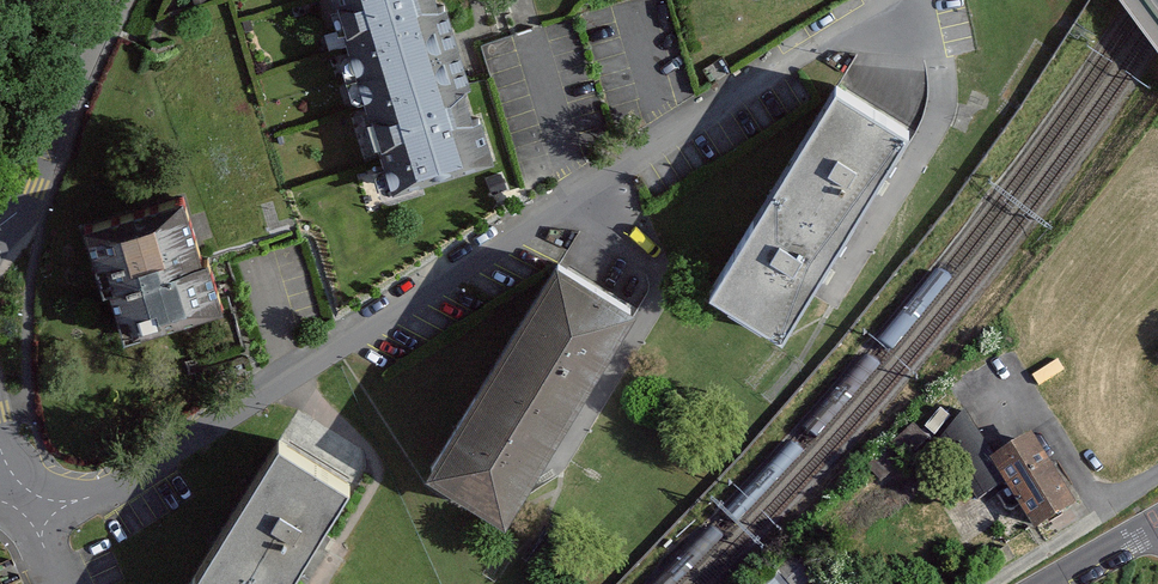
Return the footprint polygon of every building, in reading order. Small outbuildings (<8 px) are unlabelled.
[(358,74),(455,45),(444,5),(438,7),(436,0),(336,0),(358,74)] [(455,45),(358,74),(392,188),(491,159),(479,119),(472,121),(462,84),(467,83),(455,45)] [(904,130),(836,89),(774,189),(841,231),(904,130)] [(841,231),(774,189),(711,289),(779,331),(841,231)] [(180,197),(85,225),(104,289),(110,287),(125,336),(220,308),(206,261),(200,263),(180,197)] [(632,307),(555,260),(492,363),(568,410),(632,307)] [(568,410),(492,363),(426,467),(502,515),(568,410)] [(1017,503),(992,461),(961,410),(939,439),(976,499),(995,487),(1008,508),(1017,503)] [(1032,436),(992,461),(1017,503),(1034,529),(1074,505),(1032,436)] [(278,441),(214,545),(278,583),(283,583),(346,482),(278,441)] [(214,545),(189,583),(278,583),(214,545)]
